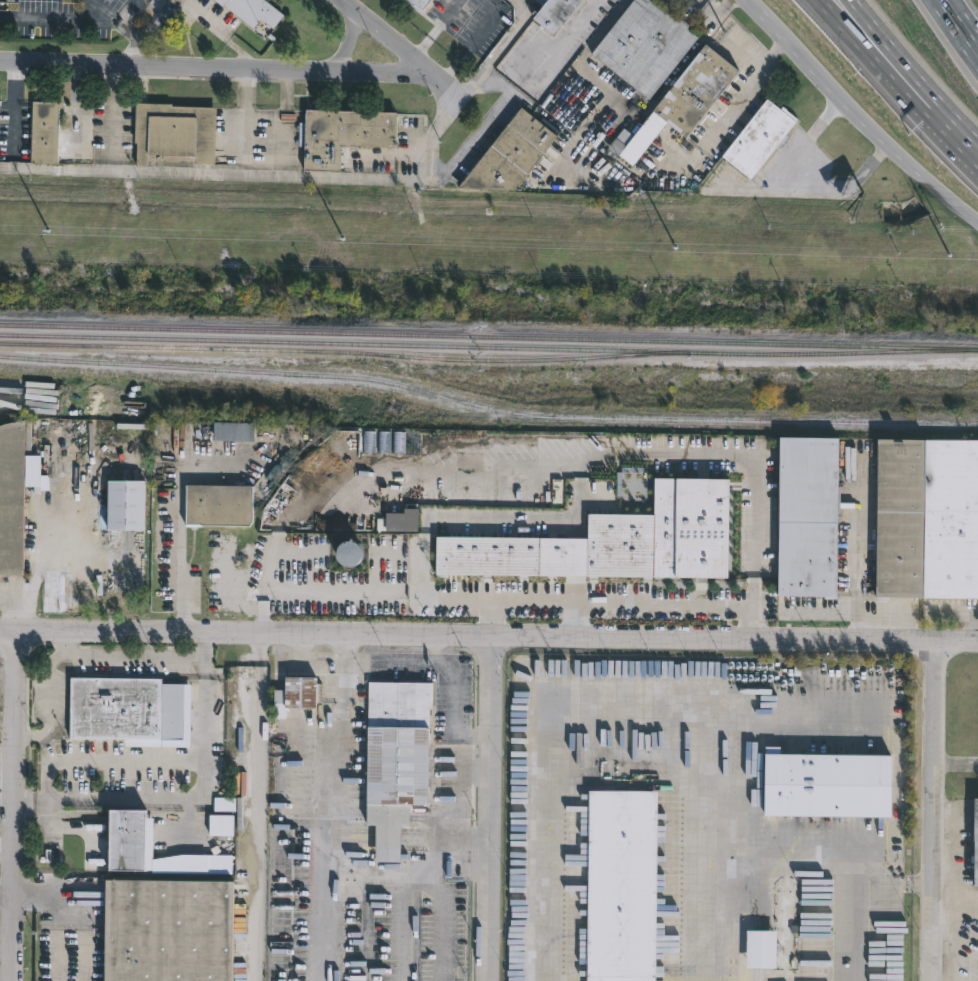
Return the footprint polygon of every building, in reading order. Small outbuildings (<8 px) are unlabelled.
[(219,7),(210,0),(262,0),(282,15),(271,29),(258,19),(250,29),(220,5),(219,7)] [(411,6),(403,0),(428,0),(420,11),(412,5),(411,6)] [(532,19),(546,0),(581,0),(553,36),(532,19)] [(594,53),(637,0),(656,0),(682,21),(684,18),(694,25),(691,28),(702,37),(652,100),(594,53)] [(735,71),(682,138),(664,123),(630,166),(616,155),(702,45),(735,71)] [(61,98),(61,107),(56,107),(55,163),(28,162),(29,101),(47,101),(47,97),(61,98)] [(766,99),(778,109),(781,106),(799,121),(779,148),(776,145),(748,180),(719,156),(765,99),(766,99)] [(214,107),(212,164),(174,161),(174,165),(149,165),(149,160),(145,160),(145,166),(133,165),(134,142),(132,142),(133,102),(169,103),(169,106),(214,107)] [(518,190),(460,188),(523,107),(560,137),(518,190)] [(400,114),(398,148),(343,146),(343,170),(307,169),(308,108),(400,112),(400,114)] [(24,573),(0,573),(0,425),(27,418),(24,573)] [(254,426),(253,437),(251,437),(251,440),(209,439),(210,421),(254,422),(254,426)] [(778,594),(779,435),(839,436),(836,595),(778,594)] [(875,437),(977,439),(977,597),(873,596),(875,437)] [(670,472),(670,477),(726,477),(725,577),(432,575),(433,536),(584,537),(584,513),(652,514),(652,477),(655,477),(655,472),(670,472)] [(108,531),(145,531),(145,481),(108,481),(108,531)] [(191,525),(187,524),(187,484),(254,485),(253,521),(251,525),(191,525)] [(352,565),(342,563),(337,555),(337,548),(344,541),(354,541),(361,548),(361,553),(359,560),(352,565)] [(318,677),(318,683),(325,683),(325,702),(317,702),(317,708),(288,707),(288,719),(275,719),(276,689),(286,690),(286,676),(318,677)] [(163,678),(163,729),(167,729),(167,740),(158,739),(158,747),(121,746),(121,738),(66,738),(66,677),(163,678)] [(436,679),(433,804),(414,804),(414,825),(405,825),(404,861),(379,861),(380,825),(370,825),(371,681),(414,681),(415,679),(436,679)] [(893,817),(765,815),(766,754),(894,755),(893,817)] [(658,791),(656,980),(587,980),(589,790),(658,791)] [(972,797),(977,797),(977,886),(970,886),(972,797)] [(150,870),(113,870),(113,809),(150,809),(150,870)] [(229,881),(228,980),(108,980),(109,880),(229,881)] [(782,931),(781,969),(751,968),(751,965),(741,964),(742,956),(751,957),(752,930),(782,931)]
